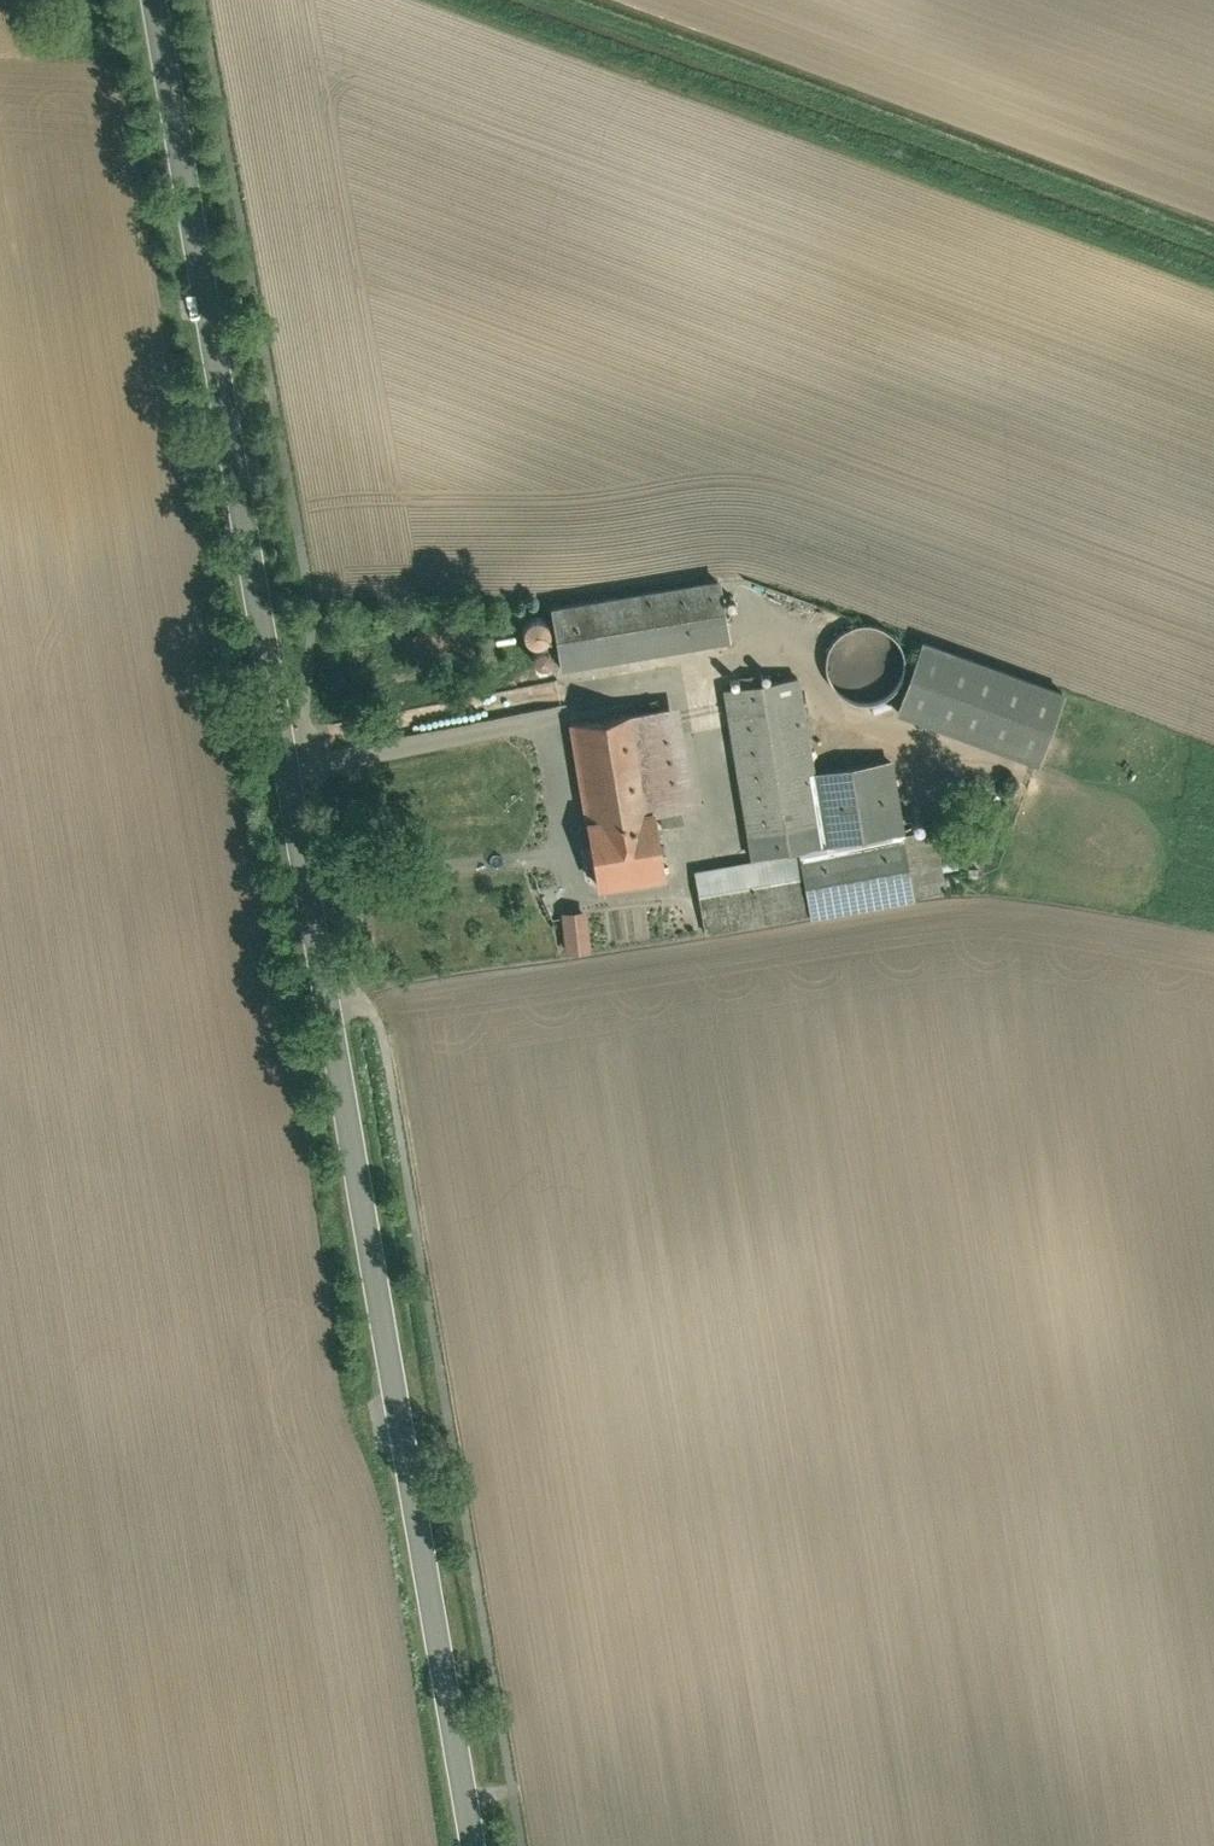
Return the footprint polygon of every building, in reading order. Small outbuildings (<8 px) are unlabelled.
[(554,678),(722,647),(711,583),(543,614),(554,678)] [(894,654),(884,641),(872,634),(857,632),(843,636),(831,645),(824,657),(822,672),(826,686),(835,698),(846,705),(862,707),(876,704),(888,695),(896,681),(897,667),(894,654)] [(917,644),(889,719),(1031,772),(1059,696),(917,644)] [(795,681),(717,693),(741,843),(819,830),(795,681)] [(674,711),(561,730),(589,899),(660,887),(649,822),(692,815),(674,711)] [(898,836),(688,873),(700,940),(910,903),(898,836)] [(590,908),(565,909),(567,952),(593,951),(590,908)]
